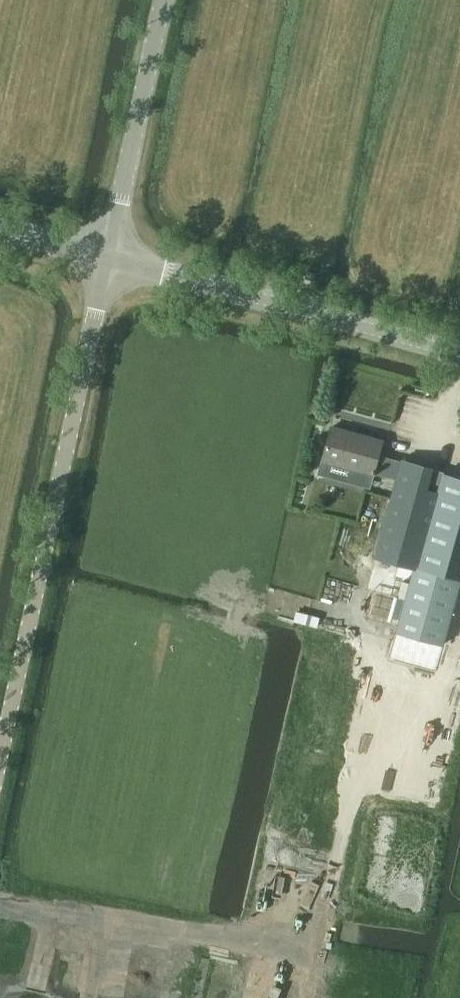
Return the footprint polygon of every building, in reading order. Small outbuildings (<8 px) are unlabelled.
[(322,460),(354,469),(352,479),(370,484),(373,474),(373,473),(398,479),(377,556),(415,567),(411,583),(410,583),(402,581),(397,597),(405,599),(405,601),(402,610),(396,608),(393,620),(393,621),(399,622),(396,632),(389,656),(437,669),(443,644),(459,583),(459,478),(443,474),(444,472),(403,461),(403,462),(378,455),(382,440),(332,426),(322,460)] [(297,612),(294,622),(316,627),(319,618),(297,612)]
